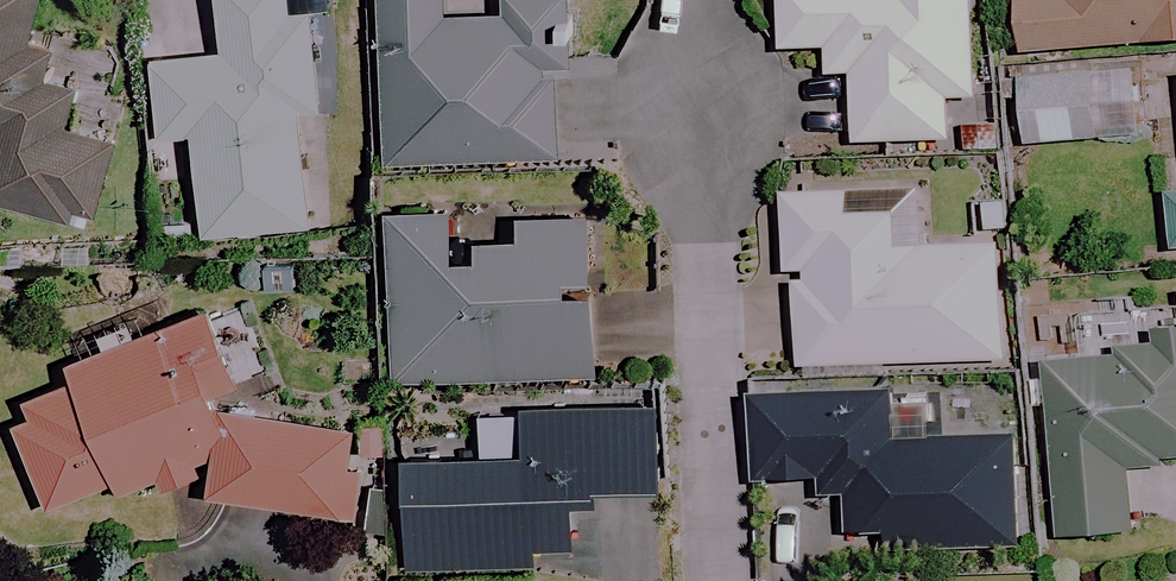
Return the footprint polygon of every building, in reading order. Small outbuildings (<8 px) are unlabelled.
[(87,227),(108,141),(59,129),(68,91),(35,83),(45,42),(26,37),(35,0),(0,0),(0,206),(87,227)] [(281,0),(200,0),(203,52),(145,56),(150,136),(186,134),(193,236),(302,229),(294,109),(308,108),(302,13),(282,14),(281,0)] [(480,16),(436,16),(436,0),(373,0),(373,164),(550,163),(550,16),(550,0),(480,0),(480,16)] [(974,0),(772,0),(772,49),(824,48),(824,74),(850,74),(850,142),(947,142),(947,97),(974,97),(974,0)] [(1024,54),(1175,41),(1175,0),(1019,0),(1024,54)] [(1096,138),(1091,72),(1013,79),(1018,144),(1096,138)] [(894,213),(847,213),(847,201),(826,202),(826,193),(777,194),(778,270),(789,270),(802,270),(802,280),(790,280),(791,366),(999,362),(997,246),(895,248),(894,213)] [(586,375),(582,214),(507,216),(455,217),(455,205),(379,207),(383,379),(586,375)] [(205,472),(201,493),(345,515),(358,432),(223,411),(216,392),(232,387),(202,307),(68,359),(73,373),(17,394),(26,416),(1,425),(33,507),(100,482),(110,508),(154,491),(205,472)] [(1155,352),(1040,361),(1054,537),(1128,531),(1123,465),(1175,461),(1175,329),(1153,331),(1155,352)] [(888,438),(888,394),(749,394),(749,480),(813,480),(813,498),(839,498),(839,538),(890,538),(890,547),(1012,547),(1012,438),(888,438)] [(646,488),(647,399),(512,398),(512,455),(389,455),(389,562),(532,563),(532,547),(569,547),(569,488),(646,488)]
